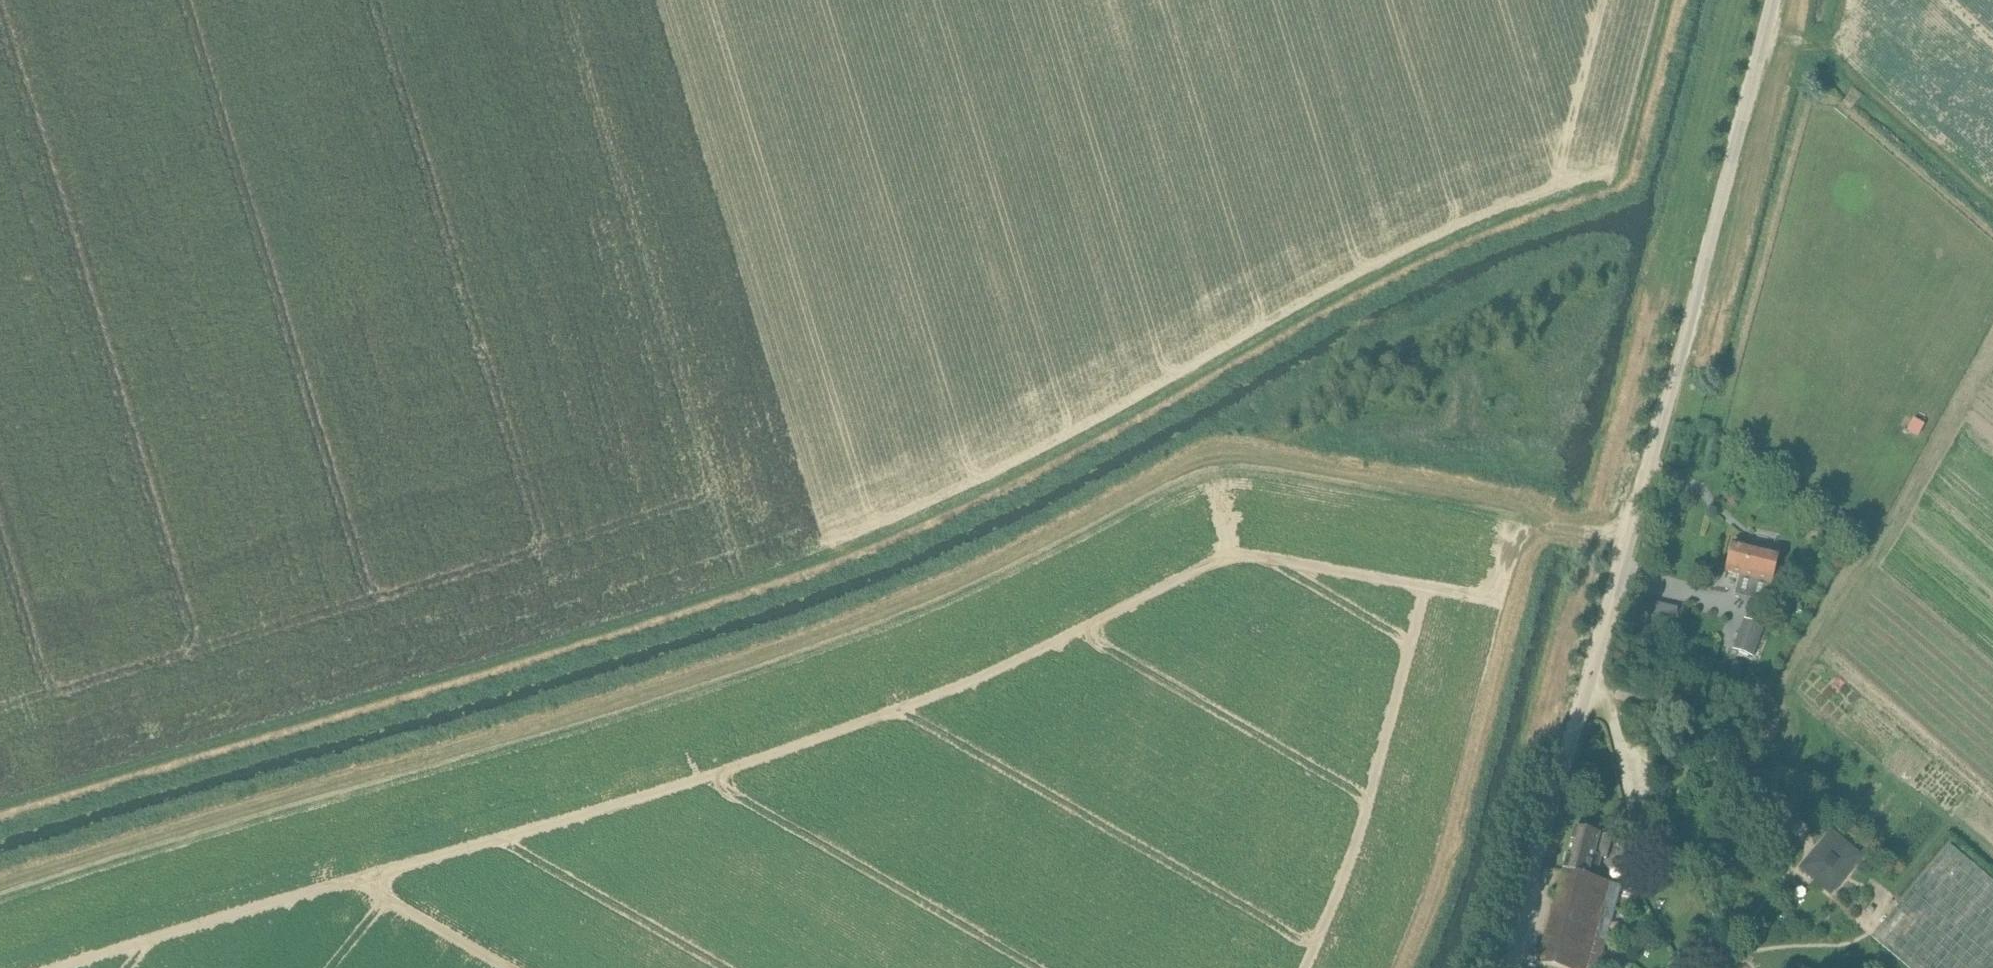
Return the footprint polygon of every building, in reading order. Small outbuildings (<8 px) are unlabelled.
[(1905,415),(1899,426),(1919,437),(1925,426),(1928,420),(1915,413),(1912,419),(1905,415)] [(1840,512),(1834,520),(1848,531),(1854,524),(1840,512)] [(1772,583),(1780,553),(1734,542),(1727,572),(1772,583)] [(1744,618),(1733,649),(1753,657),(1764,626),(1744,618)] [(1715,661),(1713,668),(1721,671),(1724,663),(1715,661)] [(1732,669),(1729,676),(1741,680),(1743,672),(1732,669)] [(1552,967),(1598,967),(1601,957),(1605,942),(1614,910),(1628,914),(1635,890),(1621,886),(1621,885),(1595,879),(1601,857),(1606,858),(1611,840),(1606,839),(1607,836),(1575,827),(1569,851),(1565,853),(1563,861),(1565,865),(1538,964),(1552,967)] [(1821,841),(1798,868),(1830,896),(1853,869),(1864,857),(1832,829),(1821,841)] [(1950,845),(1873,937),(1910,967),(1992,967),(1992,882),(1950,845)]
